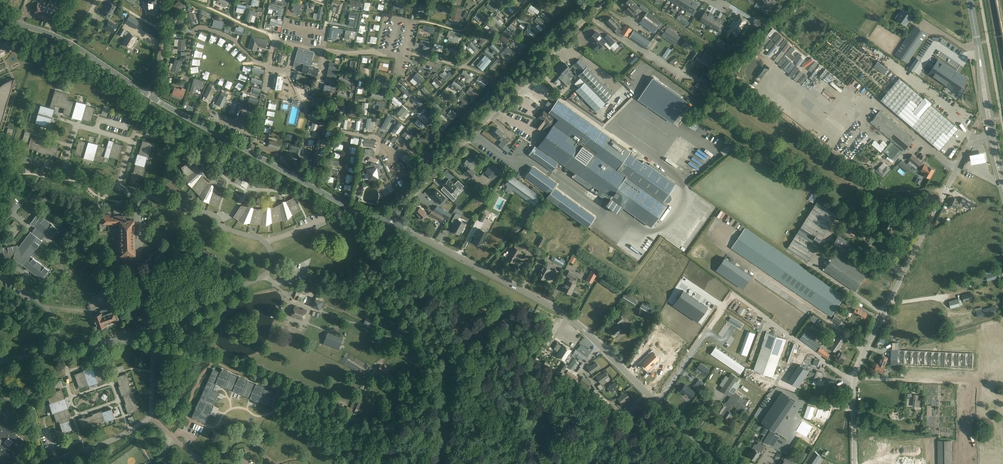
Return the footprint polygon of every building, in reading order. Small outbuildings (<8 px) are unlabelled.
[(145,10),(153,9),(152,0),(144,0),(145,10)] [(179,1),(178,0),(175,0),(170,4),(173,7),(178,12),(185,6),(179,0),(179,1)] [(336,12),(340,13),(344,2),(336,0),(333,0),(332,4),(338,6),(336,12)] [(555,9),(558,5),(560,7),(563,3),(559,0),(556,0),(554,2),(555,3),(552,6),(555,9)] [(626,11),(626,12),(632,17),(637,12),(636,10),(638,7),(631,0),(629,0),(624,5),(627,8),(625,10),(626,11)] [(645,0),(639,0),(641,2),(641,8),(644,10),(645,8),(650,9),(649,12),(656,12),(660,7),(656,4),(652,4),(645,0)] [(682,6),(686,9),(691,1),(689,0),(686,0),(682,6)] [(686,9),(691,12),(692,11),(696,4),(691,0),(691,1),(686,9)] [(293,1),(291,5),(293,6),(291,10),(294,11),(293,12),(296,14),(296,12),(300,14),(302,10),(300,9),(302,5),(293,1)] [(734,1),(731,7),(738,11),(742,6),(734,1)] [(103,14),(109,17),(116,6),(110,2),(103,14)] [(394,8),(399,10),(398,13),(402,14),(404,6),(402,6),(402,4),(399,4),(399,2),(397,2),(396,3),(395,3),(394,8)] [(488,2),(486,6),(494,12),(497,8),(488,2)] [(38,3),(35,14),(44,17),(47,6),(38,3)] [(416,3),(415,9),(416,9),(416,13),(423,14),(424,5),(416,3)] [(517,10),(513,5),(510,3),(508,6),(506,8),(512,14),(517,10)] [(437,4),(436,7),(436,8),(443,9),(442,13),(446,14),(446,13),(448,7),(437,4)] [(269,5),(269,8),(279,10),(278,14),(282,15),(284,8),(269,5)] [(47,6),(44,17),(53,20),(56,9),(47,6)] [(453,7),(450,19),(459,21),(462,9),(453,7)] [(712,13),(719,17),(723,11),(716,7),(712,13)] [(249,9),(247,19),(246,20),(251,21),(253,14),(257,16),(258,12),(249,9)] [(901,15),(898,20),(906,25),(912,17),(902,10),(900,14),(901,15)] [(704,11),(698,20),(707,26),(713,17),(710,15),(711,14),(708,13),(708,14),(704,11)] [(194,24),(193,21),(195,21),(193,14),(190,14),(189,12),(186,13),(191,25),(194,24)] [(349,15),(349,19),(354,20),(354,21),(353,20),(352,23),(353,24),(353,27),(356,28),(359,13),(356,12),(356,13),(350,12),(349,15)] [(484,21),(486,18),(477,12),(475,14),(484,21)] [(647,12),(639,23),(654,33),(662,23),(647,12)] [(543,13),(541,15),(548,22),(550,20),(543,13)] [(130,15),(125,23),(129,26),(135,29),(140,21),(130,15)] [(503,25),(497,18),(495,17),(493,20),(500,27),(502,25),(503,25)] [(518,17),(516,20),(524,26),(526,23),(518,17)] [(611,17),(607,22),(617,32),(622,28),(611,17)] [(713,17),(707,26),(716,32),(722,22),(718,20),(719,19),(716,18),(716,19),(713,17)] [(731,20),(727,27),(731,29),(732,27),(737,30),(740,25),(742,27),(746,21),(738,17),(735,22),(731,20)] [(271,18),(269,24),(281,27),(282,25),(283,21),(271,18)] [(537,18),(534,21),(543,29),(546,26),(537,18)] [(762,23),(755,19),(752,23),(759,27),(762,23)] [(220,28),(222,29),(224,22),(214,20),(213,22),(212,27),(220,28)] [(109,21),(105,28),(113,33),(117,26),(109,21)] [(497,28),(489,21),(486,24),(488,26),(494,31),(496,29),(497,28)] [(141,29),(155,38),(158,33),(144,24),(141,29)] [(234,25),(232,29),(242,33),(243,29),(234,25)] [(424,25),(422,30),(428,31),(428,33),(434,34),(435,27),(424,25)] [(513,26),(512,25),(510,28),(514,31),(513,32),(515,33),(516,32),(516,33),(519,30),(513,26)] [(626,26),(622,33),(628,36),(632,30),(626,26)] [(915,26),(895,55),(908,63),(927,34),(915,26)] [(330,27),(329,39),(333,39),(334,32),(339,33),(340,29),(330,27)] [(122,44),(130,49),(137,38),(129,33),(126,31),(121,28),(118,34),(122,37),(124,34),(127,35),(122,44)] [(533,37),(535,35),(528,28),(524,32),(530,38),(532,36),(533,37)] [(680,37),(668,28),(664,33),(662,36),(666,38),(668,35),(677,42),(680,37)] [(356,36),(357,32),(345,30),(345,34),(344,38),(350,39),(350,38),(350,35),(355,35),(355,36),(356,36)] [(634,30),(629,38),(646,49),(651,42),(634,30)] [(450,35),(449,38),(456,40),(457,37),(460,38),(461,35),(451,31),(450,35)] [(480,32),(477,34),(477,35),(482,40),(479,43),(482,46),(488,40),(480,32)] [(612,48),(614,50),(619,46),(608,35),(603,39),(596,32),(590,38),(595,44),(593,46),(597,50),(599,48),(604,43),(606,41),(612,48)] [(210,34),(209,41),(214,42),(214,43),(220,45),(222,37),(210,34)] [(510,42),(502,34),(499,37),(507,45),(510,42)] [(252,36),(248,49),(256,51),(258,46),(265,48),(268,41),(252,36)] [(518,38),(515,41),(523,49),(526,46),(518,38)] [(185,40),(178,39),(175,39),(174,46),(178,46),(177,50),(184,50),(185,40)] [(430,46),(430,45),(430,44),(430,42),(431,42),(431,41),(420,39),(419,44),(424,45),(423,49),(429,50),(430,46)] [(685,40),(683,44),(693,50),(695,47),(685,40)] [(471,41),(467,45),(468,46),(469,48),(470,48),(474,52),(478,49),(471,41)] [(500,51),(493,44),(490,47),(494,51),(492,52),(494,54),(496,53),(497,54),(500,51)] [(652,48),(654,52),(662,48),(659,44),(652,48)] [(624,45),(618,52),(623,57),(630,50),(624,45)] [(513,52),(507,47),(500,54),(503,57),(508,52),(510,55),(513,52)] [(672,49),(668,47),(663,56),(666,58),(672,49)] [(298,48),(293,66),(300,68),(301,63),(304,64),(302,72),(317,75),(318,69),(310,67),(314,52),(298,48)] [(705,52),(701,57),(707,61),(706,62),(709,64),(713,58),(705,52)] [(485,55),(483,57),(485,59),(478,67),(483,71),(491,60),(485,55)] [(498,58),(489,67),(492,70),(501,60),(498,58)] [(655,63),(665,69),(668,64),(658,58),(655,63)] [(921,61),(916,58),(909,69),(914,72),(921,61)] [(957,93),(968,78),(938,58),(928,74),(957,93)] [(179,73),(181,64),(182,61),(180,60),(175,59),(174,64),(171,63),(169,69),(172,71),(179,73)] [(587,67),(579,59),(574,64),(573,66),(580,74),(587,67)] [(437,72),(437,71),(438,68),(441,69),(442,65),(439,64),(439,63),(428,60),(427,65),(433,66),(432,70),(434,71),(437,72)] [(878,61),(874,66),(885,74),(888,69),(878,61)] [(339,64),(333,63),(329,62),(328,70),(337,72),(339,64)] [(387,71),(388,68),(388,67),(383,66),(383,63),(380,63),(379,66),(379,65),(378,69),(380,70),(385,71),(387,71)] [(558,68),(559,69),(558,70),(562,74),(559,77),(566,85),(571,80),(570,78),(573,75),(572,74),(571,74),(568,71),(570,69),(565,63),(561,67),(560,66),(558,68)] [(650,77),(656,70),(651,66),(645,73),(650,77)] [(614,94),(587,67),(580,74),(578,75),(580,78),(574,84),(579,88),(576,91),(596,112),(614,94)] [(337,72),(328,70),(326,77),(335,80),(337,72)] [(445,76),(441,72),(439,75),(446,81),(452,74),(449,71),(448,73),(445,76)] [(469,83),(472,80),(473,78),(463,71),(461,74),(465,76),(465,77),(466,78),(465,80),(469,83)] [(419,84),(424,79),(417,72),(412,78),(413,78),(410,81),(417,88),(420,85),(419,84)] [(684,75),(683,78),(689,80),(690,75),(681,72),(680,74),(684,75)] [(273,75),(271,88),(281,90),(283,80),(281,80),(282,76),(273,75)] [(340,76),(338,79),(348,86),(351,83),(348,81),(350,79),(346,76),(344,79),(340,76)] [(479,76),(477,79),(482,82),(481,83),(483,84),(483,83),(486,85),(488,82),(479,76)] [(232,88),(234,82),(228,80),(227,83),(226,83),(227,80),(221,78),(219,83),(232,88)] [(442,84),(436,78),(433,80),(440,87),(442,84)] [(881,100),(939,150),(958,128),(899,78),(881,100)] [(1,127),(12,90),(11,89),(11,92),(8,91),(7,91),(7,90),(9,88),(11,81),(7,83),(3,86),(0,88),(0,127),(1,127)] [(193,82),(190,92),(195,93),(196,87),(202,89),(203,85),(193,82)] [(462,88),(454,82),(452,85),(460,91),(462,88)] [(704,83),(698,88),(703,95),(711,88),(707,82),(705,84),(704,83)] [(324,84),(323,90),(335,93),(336,87),(324,84)] [(209,86),(204,96),(210,99),(213,93),(215,94),(216,92),(214,91),(215,89),(209,86)] [(402,86),(400,88),(406,93),(404,94),(406,96),(407,95),(408,96),(410,94),(402,86)] [(429,97),(431,94),(424,86),(421,89),(423,90),(427,95),(429,97)] [(478,96),(480,93),(471,86),(468,90),(470,91),(468,94),(475,99),(477,96),(478,96)] [(261,89),(254,87),(252,93),(252,94),(260,95),(261,89)] [(183,98),(186,89),(182,88),(181,90),(175,88),(172,94),(176,95),(176,94),(179,95),(179,96),(183,98)] [(856,88),(852,93),(854,94),(850,98),(852,100),(860,91),(856,88)] [(55,106),(62,107),(64,108),(64,111),(63,114),(72,116),(72,118),(82,121),(82,119),(91,122),(95,108),(86,105),(86,104),(77,101),(76,102),(74,102),(68,100),(69,96),(69,94),(55,90),(50,107),(41,105),(35,123),(49,128),(55,109),(54,109),(55,106)] [(444,95),(449,99),(451,97),(444,91),(442,93),(444,95)] [(220,94),(217,102),(216,105),(223,107),(225,101),(227,102),(229,98),(220,94)] [(465,104),(467,105),(469,102),(460,94),(457,98),(462,102),(460,104),(463,106),(465,104)] [(853,100),(858,105),(862,100),(857,95),(853,100)] [(423,104),(414,96),(411,99),(419,107),(423,104)] [(257,105),(259,99),(250,97),(248,103),(257,105)] [(394,97),(392,100),(399,106),(401,103),(394,97)] [(321,108),(323,99),(317,98),(315,107),(321,108)] [(373,100),(373,103),(375,104),(375,105),(379,106),(378,110),(382,111),(385,103),(376,101),(373,100)] [(543,129),(548,133),(538,147),(574,173),(572,177),(581,183),(589,188),(591,185),(598,190),(596,193),(602,197),(604,194),(610,198),(606,205),(618,213),(623,207),(651,227),(668,204),(664,201),(663,201),(675,184),(643,161),(642,162),(629,153),(630,152),(606,135),(557,100),(553,105),(548,101),(545,104),(551,108),(548,112),(554,116),(553,117),(548,124),(547,124),(543,129)] [(434,101),(432,104),(430,106),(435,110),(437,108),(439,110),(442,108),(434,101)] [(404,106),(401,110),(397,115),(399,117),(401,115),(402,116),(405,113),(408,116),(411,113),(404,106)] [(425,110),(423,113),(429,119),(432,116),(425,110)] [(457,116),(451,110),(446,115),(453,121),(457,116)] [(541,119),(536,126),(540,129),(545,122),(547,124),(548,124),(553,117),(545,110),(539,118),(541,119)] [(711,113),(709,116),(715,121),(719,116),(710,110),(709,112),(711,113)] [(880,110),(870,122),(885,135),(904,152),(914,140),(880,110)] [(393,124),(393,123),(391,122),(393,119),(395,120),(396,119),(391,116),(388,115),(382,124),(386,126),(388,121),(392,123),(393,124)] [(450,122),(441,115),(439,117),(438,119),(446,126),(448,125),(450,122)] [(417,119),(414,122),(422,129),(425,126),(417,119)] [(398,122),(390,132),(394,134),(401,124),(398,122)] [(14,130),(8,128),(5,137),(11,139),(14,130)] [(499,139),(501,142),(505,138),(503,135),(504,134),(498,128),(493,134),(498,139),(499,139)] [(407,129),(401,136),(404,138),(408,134),(410,137),(413,134),(407,129)] [(156,133),(147,130),(146,135),(155,138),(156,133)] [(25,131),(23,140),(28,142),(31,133),(25,131)] [(763,136),(769,141),(774,135),(767,131),(763,136)] [(431,144),(423,136),(419,139),(424,144),(421,147),(424,150),(431,144)] [(31,137),(28,148),(37,150),(37,152),(46,155),(47,153),(56,156),(59,146),(49,143),(49,144),(40,141),(41,140),(31,137)] [(508,142),(505,138),(501,142),(498,145),(502,148),(508,142)] [(365,139),(365,143),(364,146),(374,148),(375,141),(365,139)] [(79,140),(75,154),(84,157),(83,158),(93,161),(94,160),(103,162),(105,157),(109,158),(110,157),(119,159),(123,145),(114,142),(114,141),(109,140),(107,147),(106,148),(99,146),(98,145),(98,144),(88,141),(88,142),(79,140)] [(138,154),(137,154),(134,164),(136,164),(134,171),(133,172),(132,172),(129,182),(139,185),(142,176),(143,176),(146,166),(145,166),(148,157),(149,158),(153,143),(143,140),(138,154)] [(271,140),(269,147),(279,149),(281,143),(271,140)] [(903,152),(891,142),(888,147),(886,145),(882,150),(895,161),(903,152)] [(290,145),(289,148),(296,150),(294,158),(298,158),(301,147),(290,145)] [(648,156),(651,151),(643,145),(640,150),(648,156)] [(558,164),(534,147),(529,154),(552,171),(558,164)] [(648,157),(658,164),(665,155),(655,148),(648,157)] [(977,153),(970,154),(971,164),(979,163),(987,162),(985,152),(977,153)] [(922,163),(912,155),(909,159),(910,160),(914,163),(918,167),(922,163)] [(325,160),(315,158),(313,165),(315,165),(315,167),(320,168),(320,167),(323,168),(325,160)] [(468,159),(463,164),(462,165),(463,167),(463,168),(463,169),(465,172),(464,172),(470,178),(476,172),(473,169),(474,168),(475,167),(475,165),(473,163),(473,161),(471,158),(469,158),(468,159)] [(663,158),(660,165),(667,168),(671,160),(667,158),(666,160),(663,158)] [(193,160),(182,168),(187,176),(194,186),(193,187),(192,187),(193,188),(200,194),(201,194),(210,201),(209,202),(209,203),(219,206),(223,194),(214,190),(215,188),(208,184),(209,183),(201,177),(202,176),(198,169),(193,160)] [(911,168),(910,167),(907,164),(902,160),(899,164),(908,172),(911,168)] [(689,174),(676,166),(677,164),(672,161),(667,170),(685,181),(689,174)] [(368,169),(368,173),(364,173),(365,180),(369,179),(378,178),(378,175),(381,175),(379,167),(379,164),(374,165),(374,163),(372,163),(371,163),(371,164),(371,165),(370,165),(370,166),(370,169),(368,169)] [(499,173),(500,171),(502,170),(501,169),(495,163),(494,165),(493,164),(485,172),(492,179),(499,173)] [(397,167),(404,175),(407,171),(400,164),(397,167)] [(925,165),(921,171),(925,173),(924,175),(930,178),(935,170),(929,167),(925,165)] [(884,178),(891,169),(887,166),(883,170),(879,167),(876,171),(884,178)] [(546,198),(563,210),(587,228),(594,218),(554,188),(557,184),(535,169),(531,169),(525,177),(549,194),(546,198)] [(238,175),(234,183),(241,185),(247,189),(247,188),(245,187),(248,180),(250,181),(238,175)] [(541,197),(532,190),(512,175),(505,184),(534,206),(541,197)] [(449,179),(443,184),(451,193),(457,187),(449,179)] [(437,189),(431,196),(439,203),(445,197),(437,189)] [(455,198),(448,191),(445,194),(453,201),(455,198)] [(272,221),(282,220),(282,219),(282,217),(292,213),(301,209),(295,197),(286,201),(286,202),(280,205),(280,207),(271,208),(264,209),(263,211),(254,208),(254,209),(247,207),(246,209),(241,206),(234,217),(238,220),(239,220),(240,218),(251,220),(250,221),(251,222),(260,224),(261,224),(261,223),(261,221),(272,220),(272,221)] [(840,211),(819,198),(796,235),(788,248),(808,261),(825,235),(840,211)] [(955,198),(952,206),(960,210),(961,207),(962,208),(964,206),(965,204),(963,203),(963,202),(955,198)] [(847,199),(841,204),(845,208),(850,203),(847,199)] [(876,216),(883,205),(878,201),(870,213),(876,216)] [(433,210),(444,217),(448,219),(451,214),(437,206),(433,210)] [(420,208),(415,213),(421,218),(424,216),(426,217),(428,215),(426,214),(426,213),(424,211),(423,211),(420,208)] [(432,211),(430,214),(429,215),(441,222),(444,217),(432,211)] [(480,212),(477,219),(482,222),(486,215),(483,214),(480,212)] [(847,212),(844,217),(863,228),(865,224),(847,212)] [(35,251),(43,241),(41,240),(45,235),(45,234),(51,239),(58,229),(38,213),(30,223),(36,228),(35,228),(33,231),(32,233),(30,232),(28,235),(19,246),(19,247),(17,245),(0,248),(0,260),(14,258),(16,260),(19,262),(41,280),(49,270),(31,256),(34,252),(35,251)] [(455,223),(451,230),(455,232),(459,234),(462,227),(463,228),(465,224),(458,220),(460,216),(455,214),(452,221),(455,223)] [(111,215),(101,215),(101,224),(120,223),(121,235),(122,259),(133,259),(133,258),(135,258),(135,252),(136,251),(136,248),(135,248),(135,235),(134,220),(127,220),(126,216),(111,216),(111,215)] [(886,229),(885,230),(889,233),(890,231),(895,223),(896,224),(897,222),(891,219),(889,217),(887,221),(889,222),(885,229),(886,229)] [(14,220),(11,225),(13,226),(10,230),(14,234),(20,225),(14,220)] [(849,232),(851,228),(843,223),(840,227),(849,232)] [(739,238),(731,249),(752,263),(770,275),(831,316),(845,295),(765,241),(746,228),(739,238)] [(480,229),(475,238),(473,243),(481,247),(483,244),(484,245),(486,241),(485,240),(488,233),(480,229)] [(838,235),(830,240),(834,245),(842,240),(838,235)] [(542,245),(546,239),(542,236),(536,245),(541,248),(542,245)] [(887,243),(881,240),(878,245),(885,249),(885,248),(887,249),(885,253),(893,257),(896,251),(891,249),(892,247),(887,245),(887,243)] [(517,241),(514,247),(520,251),(523,245),(517,241)] [(838,244),(835,250),(850,259),(854,253),(838,244)] [(520,251),(514,247),(513,247),(509,255),(509,256),(507,260),(514,264),(521,251),(520,251)] [(836,253),(824,270),(855,291),(867,274),(836,253)] [(862,262),(862,263),(860,266),(865,270),(868,266),(867,265),(868,262),(870,260),(872,256),(867,253),(864,259),(865,260),(864,263),(862,262)] [(555,258),(553,261),(562,267),(564,263),(560,261),(560,260),(555,258)] [(731,280),(740,267),(726,258),(718,271),(731,280)] [(543,266),(537,276),(545,281),(549,273),(552,274),(551,276),(555,278),(558,271),(555,269),(554,271),(543,266)] [(744,289),(753,276),(740,267),(731,280),(744,289)] [(568,280),(562,290),(570,295),(576,284),(572,282),(576,275),(569,271),(567,276),(571,278),(569,281),(568,280)] [(597,274),(591,271),(586,280),(592,283),(597,274)] [(996,274),(995,273),(986,276),(988,281),(1002,276),(1002,272),(1000,273),(1001,275),(997,277),(996,274)] [(110,289),(104,291),(107,300),(113,298),(110,289)] [(673,305),(685,313),(695,299),(683,290),(673,305)] [(626,293),(622,299),(634,306),(638,300),(626,293)] [(971,293),(962,295),(964,303),(973,300),(971,293)] [(848,296),(846,299),(855,305),(857,302),(848,296)] [(322,300),(316,297),(315,297),(313,305),(321,307),(323,300),(322,300)] [(697,322),(707,307),(695,299),(685,313),(697,322)] [(958,299),(949,301),(951,308),(960,306),(958,299)] [(797,300),(795,303),(805,309),(807,307),(797,300)] [(642,303),(639,309),(649,315),(654,307),(651,305),(650,308),(642,303)] [(94,316),(94,317),(98,328),(106,326),(106,324),(118,320),(117,316),(116,312),(117,312),(115,306),(115,305),(100,311),(101,314),(94,316)] [(301,310),(300,309),(299,307),(295,306),(292,316),(295,317),(297,317),(298,317),(299,319),(303,320),(306,310),(303,309),(301,310)] [(856,307),(853,313),(858,316),(857,316),(861,318),(862,317),(865,319),(867,314),(864,312),(865,312),(856,307)] [(982,308),(976,309),(978,318),(998,313),(996,307),(982,310),(982,308)] [(968,312),(949,317),(950,323),(969,319),(968,312)] [(818,318),(813,314),(810,319),(815,322),(818,318)] [(614,319),(611,321),(613,323),(615,325),(617,323),(619,324),(624,320),(620,316),(615,320),(614,319)] [(842,321),(835,316),(832,320),(839,325),(842,321)] [(823,336),(825,333),(812,325),(811,327),(823,336)] [(617,326),(611,331),(616,336),(622,331),(621,329),(622,328),(621,326),(619,328),(617,326)] [(828,339),(834,328),(830,326),(824,337),(828,339)] [(323,343),(339,348),(343,336),(327,331),(323,343)] [(768,333),(754,370),(773,377),(787,339),(768,333)] [(805,333),(800,339),(816,351),(821,345),(805,333)] [(839,336),(833,345),(831,349),(830,349),(836,353),(845,340),(839,336)] [(968,338),(948,341),(949,348),(969,344),(968,338)] [(543,347),(545,350),(552,344),(550,341),(543,347)] [(570,355),(572,353),(570,352),(571,350),(563,344),(562,345),(557,342),(553,348),(558,351),(556,355),(564,360),(565,360),(568,362),(572,356),(570,355)] [(793,343),(779,381),(783,382),(796,344),(793,343)] [(587,357),(588,354),(578,347),(577,350),(575,349),(573,354),(585,362),(588,358),(587,358),(587,357)] [(820,348),(817,352),(824,356),(827,352),(820,348)] [(658,359),(652,353),(641,363),(647,370),(653,364),(655,366),(658,363),(656,361),(658,359)] [(841,357),(838,356),(835,354),(833,357),(836,358),(834,361),(838,363),(839,363),(842,365),(845,360),(843,359),(841,358),(841,357)] [(882,355),(879,364),(885,367),(888,358),(882,355)] [(577,363),(575,361),(573,360),(568,367),(573,371),(579,364),(577,363)] [(560,376),(568,365),(562,361),(555,372),(560,376)] [(589,365),(587,367),(591,373),(599,367),(596,362),(590,367),(589,365)] [(74,373),(79,388),(88,384),(89,385),(91,385),(99,382),(98,381),(107,377),(102,363),(93,367),(92,365),(83,369),(83,370),(74,373)] [(709,368),(700,363),(697,368),(705,373),(709,368)] [(885,367),(879,364),(879,365),(877,364),(875,370),(885,374),(886,371),(884,370),(885,367)] [(114,374),(125,370),(123,365),(112,369),(114,374)] [(378,370),(377,370),(378,371),(382,374),(383,374),(387,369),(381,365),(377,369),(378,370)] [(800,365),(789,381),(798,387),(809,371),(800,365)] [(196,409),(192,417),(205,423),(209,415),(210,415),(214,406),(213,406),(219,392),(213,390),(216,383),(224,387),(233,390),(232,391),(241,395),(241,394),(250,398),(249,398),(258,402),(259,402),(267,406),(273,392),(265,388),(264,387),(261,386),(256,384),(248,380),(247,380),(244,379),(239,376),(239,377),(231,373),(230,372),(227,371),(222,369),(220,372),(213,369),(199,400),(199,399),(197,405),(195,408),(196,409)] [(568,370),(566,373),(575,380),(578,377),(568,370)] [(830,394),(834,381),(826,378),(826,379),(822,378),(824,373),(817,370),(813,383),(823,387),(822,391),(830,394)] [(598,375),(596,376),(600,382),(609,377),(605,372),(599,376),(598,375)] [(138,410),(137,405),(135,401),(136,400),(133,391),(132,391),(129,383),(130,382),(126,373),(116,376),(119,385),(118,386),(122,395),(123,395),(124,399),(126,403),(125,404),(128,413),(138,410)] [(728,395),(730,392),(739,378),(732,373),(720,390),(728,395)] [(583,376),(579,382),(588,388),(591,383),(589,381),(583,376)] [(53,383),(55,388),(64,385),(61,379),(53,383)] [(703,383),(698,379),(695,384),(700,388),(703,383)] [(609,386),(606,388),(610,393),(619,387),(615,381),(611,384),(610,384),(609,385),(609,386)] [(771,391),(767,389),(768,387),(755,381),(754,383),(764,388),(762,392),(769,395),(771,391)] [(684,384),(680,391),(691,399),(696,391),(684,384)] [(69,407),(66,400),(65,398),(65,397),(64,398),(61,389),(47,393),(50,403),(49,403),(52,413),(53,412),(56,421),(59,421),(68,417),(71,417),(67,407),(69,407)] [(796,401),(782,391),(761,422),(775,431),(796,401)] [(620,396),(617,399),(621,404),(630,397),(626,392),(621,395),(619,396),(620,396)] [(733,393),(730,392),(728,395),(730,396),(725,404),(722,403),(717,411),(728,419),(729,418),(732,413),(729,411),(730,409),(731,409),(734,405),(741,410),(742,408),(746,411),(748,408),(745,405),(744,406),(744,405),(747,400),(745,399),(744,399),(739,396),(736,400),(737,398),(736,398),(737,397),(732,394),(733,393)] [(914,395),(913,405),(916,405),(916,407),(921,407),(922,400),(918,400),(918,395),(914,395)] [(630,406),(627,408),(632,415),(641,408),(637,403),(632,406),(630,407),(630,406)] [(816,404),(814,410),(818,411),(816,417),(821,419),(822,416),(828,418),(831,411),(827,410),(828,408),(823,407),(823,408),(819,407),(820,406),(816,404)] [(808,405),(804,417),(811,419),(814,407),(808,405)] [(115,418),(111,408),(102,411),(102,410),(92,414),(93,415),(84,418),(84,417),(79,419),(82,429),(86,427),(87,428),(96,425),(96,424),(104,421),(105,422),(115,418)] [(251,409),(230,410),(230,416),(237,415),(237,418),(258,417),(258,412),(251,412),(251,409)] [(6,461),(8,459),(10,460),(14,456),(16,458),(22,451),(19,449),(23,444),(22,443),(24,440),(7,426),(9,423),(5,419),(7,416),(0,411),(0,456),(6,461)] [(72,429),(69,419),(68,417),(59,421),(62,432),(72,429)] [(812,427),(802,421),(799,426),(809,432),(812,427)] [(195,423),(193,428),(201,432),(204,427),(195,423)] [(809,432),(799,426),(796,431),(806,437),(809,432)] [(780,436),(770,430),(764,441),(774,447),(780,436)] [(938,441),(938,463),(952,463),(952,441),(938,441)] [(754,450),(750,456),(756,460),(758,457),(759,457),(765,446),(758,442),(757,445),(755,444),(752,449),(754,450)] [(813,455),(808,462),(810,463),(816,463),(822,456),(815,451),(813,455)]
